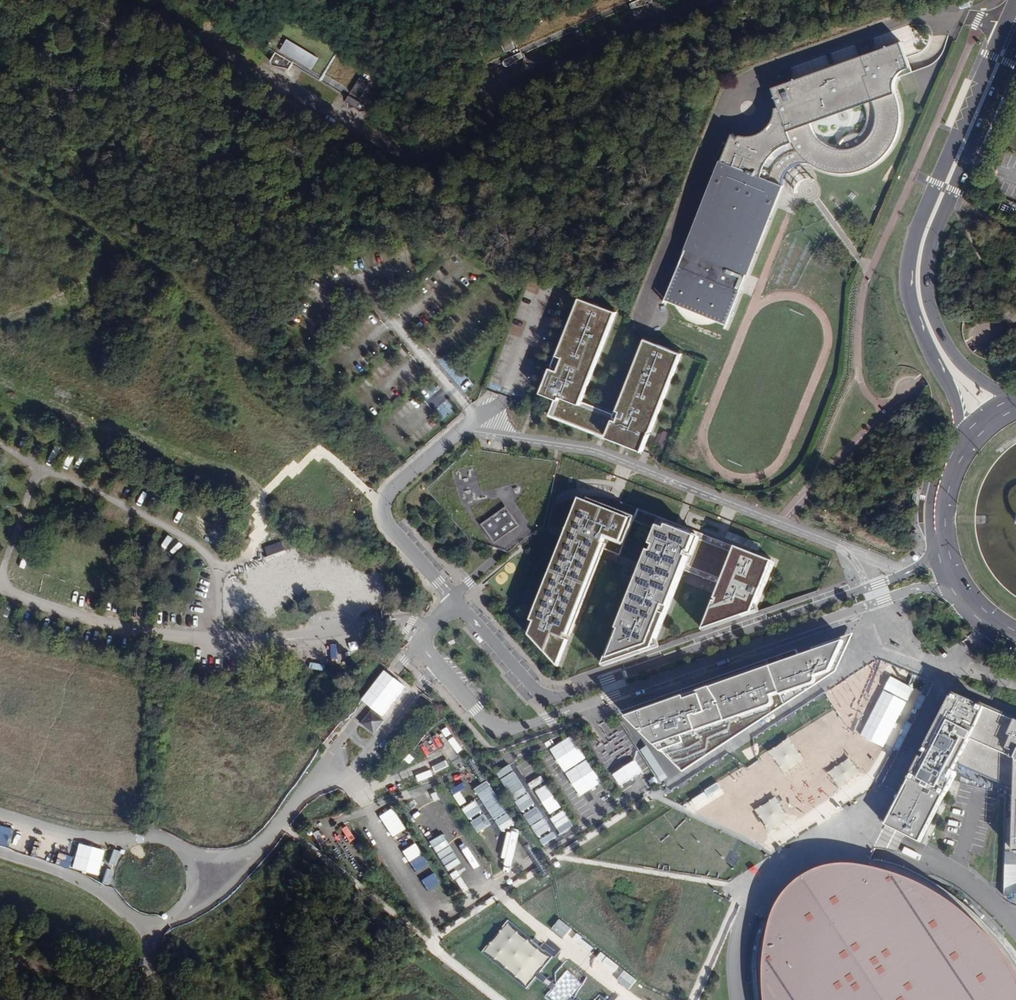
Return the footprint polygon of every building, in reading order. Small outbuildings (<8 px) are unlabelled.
[(287,18),(270,48),(325,81),(341,48),(287,18)] [(772,88),(778,108),(780,113),(776,114),(769,129),(759,136),(743,139),(742,142),(737,138),(731,134),(664,300),(726,325),(783,185),(785,174),(788,170),(793,166),(796,165),(802,164),(806,164),(808,164),(814,168),(820,170),(830,173),(837,174),(844,174),(856,172),(865,169),(871,166),(877,162),(882,157),(887,152),(891,146),(894,140),(897,130),(899,119),(899,112),(898,105),(894,89),(893,85),(894,82),(897,75),(903,71),(909,68),(900,42),(772,88)] [(275,53),(270,62),(287,70),(292,61),(275,53)] [(377,82),(361,75),(349,100),(365,114),(369,108),(367,104),(377,82)] [(780,113),(778,108),(774,109),(769,119),(766,124),(761,128),(758,131),(753,133),(745,135),(739,135),(737,138),(742,142),(743,139),(759,136),(769,129),(776,114),(780,113)] [(985,184),(977,181),(974,189),(982,192),(985,184)] [(992,187),(985,184),(982,192),(974,189),(972,193),(987,199),(992,187)] [(615,312),(580,298),(577,304),(552,368),(550,368),(541,393),(556,399),(550,415),(642,451),(680,353),(645,339),(615,416),(580,402),(613,317),(615,312)] [(436,410),(443,419),(456,409),(449,400),(436,410)] [(144,505),(151,509),(158,496),(150,492),(144,505)] [(547,527),(553,529),(557,512),(566,516),(571,515),(576,517),(577,514),(574,513),(580,499),(609,511),(610,508),(614,509),(613,512),(615,513),(619,503),(612,500),(603,498),(595,497),(588,496),(580,497),(573,498),(566,500),(559,502),(551,506),(547,527)] [(535,622),(530,636),(539,646),(540,643),(559,664),(568,640),(565,639),(566,635),(570,637),(604,549),(620,555),(633,522),(638,510),(619,503),(615,513),(613,512),(614,509),(610,508),(609,511),(580,499),(574,513),(577,514),(576,517),(571,515),(566,516),(557,512),(553,529),(566,533),(540,599),(539,598),(530,620),(535,622)] [(169,516),(181,520),(187,506),(175,501),(169,516)] [(519,525),(506,507),(480,526),(494,543),(519,525)] [(208,529),(213,513),(200,509),(195,525),(208,529)] [(734,552),(736,548),(638,510),(633,522),(657,531),(658,527),(666,530),(667,527),(718,546),(734,552)] [(143,539),(150,543),(156,530),(149,527),(143,539)] [(773,562),(736,548),(734,552),(718,546),(667,527),(666,530),(658,527),(657,531),(606,661),(655,644),(684,569),(685,566),(723,581),(722,584),(706,625),(755,608),(773,562)] [(167,548),(173,537),(163,532),(157,543),(167,548)] [(273,582),(301,571),(291,548),(264,558),(273,582)] [(685,566),(684,569),(722,584),(723,581),(685,566)] [(194,579),(194,590),(206,590),(206,580),(194,579)] [(347,593),(346,582),(338,583),(339,594),(347,593)] [(755,608),(706,625),(704,631),(758,612),(755,608)] [(847,638),(641,711),(642,713),(631,717),(683,769),(832,671),(847,638)] [(208,641),(199,640),(198,656),(207,657),(208,641)] [(558,667),(559,664),(540,643),(539,646),(558,667)] [(232,655),(233,672),(244,672),(244,654),(232,655)] [(218,670),(217,658),(198,659),(198,671),(218,670)] [(218,660),(218,670),(230,671),(230,661),(218,660)] [(887,825),(921,842),(953,781),(957,773),(952,770),(956,763),(1015,789),(1014,852),(1015,852),(1015,721),(953,694),(924,752),(927,753),(923,759),(921,758),(887,825)] [(382,721),(369,711),(359,723),(373,734),(382,721)] [(953,781),(1006,795),(1004,896),(1015,891),(1015,852),(1014,852),(1015,789),(956,763),(952,770),(957,773),(953,781)] [(880,862),(871,859),(867,873),(891,880),(915,887),(919,874),(909,870),(896,866),(880,862)] [(813,891),(809,894),(797,905),(786,918),(778,931),(772,943),(767,970),(757,971),(759,993),(760,999),(1015,999),(1015,962),(1001,941),(984,923),(968,908),(952,895),(937,885),(919,874),(915,887),(891,880),(867,873),(847,877),(833,881),(813,891)] [(778,931),(766,923),(760,938),(757,971),(767,970),(772,943),(778,931)]
